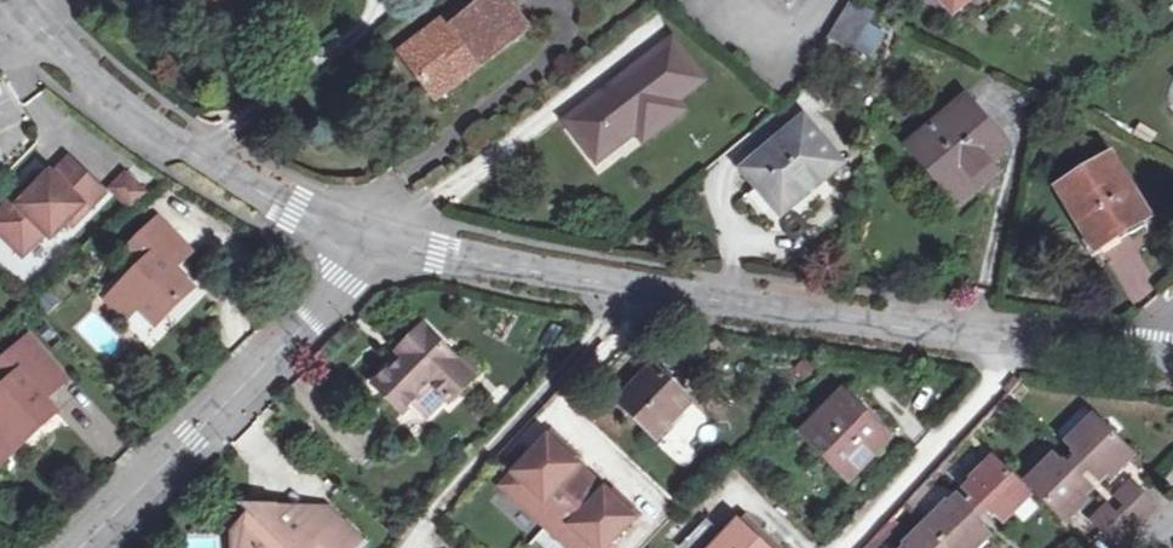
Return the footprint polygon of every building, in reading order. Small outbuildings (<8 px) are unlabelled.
[(176,4),(178,12),(196,0),(174,0),(176,4)] [(532,30),(510,0),(493,0),(459,27),(451,17),(404,52),(429,86),(458,64),(464,73),(483,59),(486,65),(532,30)] [(493,0),(473,0),(451,17),(459,27),(493,0)] [(956,11),(969,0),(947,0),(956,11)] [(852,3),(831,38),(853,52),(877,12),(852,3)] [(654,67),(680,47),(675,41),(649,61),(654,67)] [(678,102),(705,81),(680,47),(654,67),(649,61),(569,121),(600,160),(639,131),(646,139),(684,110),(678,102)] [(458,64),(429,86),(440,100),(486,65),(483,59),(464,73),(458,64)] [(1008,151),(966,101),(912,146),(954,196),(1008,151)] [(843,162),(806,120),(746,169),(777,207),(790,207),(843,162)] [(1151,216),(1115,157),(1061,191),(1098,249),(1151,216)] [(107,195),(74,163),(59,179),(53,174),(35,193),(21,206),(15,201),(0,216),(0,233),(24,257),(47,234),(53,240),(70,223),(74,228),(107,195)] [(129,173),(113,189),(133,209),(149,193),(129,173)] [(29,187),(15,201),(21,206),(35,193),(29,187)] [(188,250),(160,223),(133,250),(148,266),(126,288),(143,306),(162,326),(198,289),(178,268),(174,264),(188,250)] [(174,264),(178,268),(192,254),(188,250),(174,264)] [(143,306),(126,288),(116,299),(133,316),(143,306)] [(459,361),(425,329),(413,341),(402,352),(405,357),(402,359),(378,384),(407,413),(434,386),(451,404),(476,379),(459,361)] [(0,394),(0,438),(16,455),(59,415),(47,402),(39,393),(60,373),(29,340),(0,367),(0,368),(13,382),(0,394)] [(459,361),(476,379),(488,367),(470,350),(459,361)] [(660,363),(625,398),(662,434),(697,399),(660,363)] [(39,393),(47,402),(68,382),(60,373),(39,393)] [(840,397),(802,435),(850,482),(892,441),(871,420),(867,424),(840,397)] [(1073,449),(1071,451),(1076,455),(1074,457),(1090,473),(1089,474),(1100,485),(1108,476),(1111,479),(1134,456),(1100,423),(1098,425),(1093,419),(1088,413),(1082,414),(1063,432),(1062,438),(1068,443),(1073,449)] [(544,532),(593,481),(579,468),(564,453),(567,449),(552,434),(513,473),(528,488),(515,502),(544,532)] [(4,467),(16,455),(0,438),(0,462),(4,467)] [(1032,489),(1060,461),(1055,456),(1027,483),(1032,489)] [(972,483),(964,491),(975,502),(977,501),(993,518),(995,516),(1000,520),(1028,493),(994,458),(972,480),(972,483)] [(1060,461),(1032,489),(1065,522),(1088,500),(1086,498),(1094,490),(1083,479),(1082,480),(1066,464),(1064,465),(1060,461)] [(500,487),(515,502),(528,488),(513,473),(500,487)] [(544,532),(561,547),(585,547),(586,547),(587,547),(615,547),(641,522),(625,507),(622,511),(593,481),(544,532)] [(1159,508),(1144,493),(1135,484),(1118,501),(1132,516),(1135,513),(1145,523),(1159,508)] [(1028,493),(1000,520),(1005,525),(1033,498),(1028,493)] [(926,525),(949,547),(971,547),(987,532),(983,528),(985,526),(968,509),(969,507),(958,496),(951,504),(948,504),(926,525)] [(362,539),(327,505),(310,523),(300,522),(282,504),(256,503),(255,518),(245,529),(232,543),(232,547),(353,547),(362,539)] [(255,518),(256,503),(244,503),(245,529),(255,518)] [(310,523),(327,505),(282,504),(300,522),(310,523)] [(1123,525),(1125,523),(1111,509),(1094,525),(1103,534),(1119,547),(1133,535),(1123,525)] [(759,547),(778,547),(746,517),(737,526),(759,547)] [(684,547),(686,547),(759,547),(737,526),(725,539),(707,522),(684,547)] [(926,525),(902,547),(949,547),(926,525)] [(868,547),(883,547),(893,537),(885,530),(868,547)] [(993,538),(987,532),(971,547),(982,547),(993,538)]
